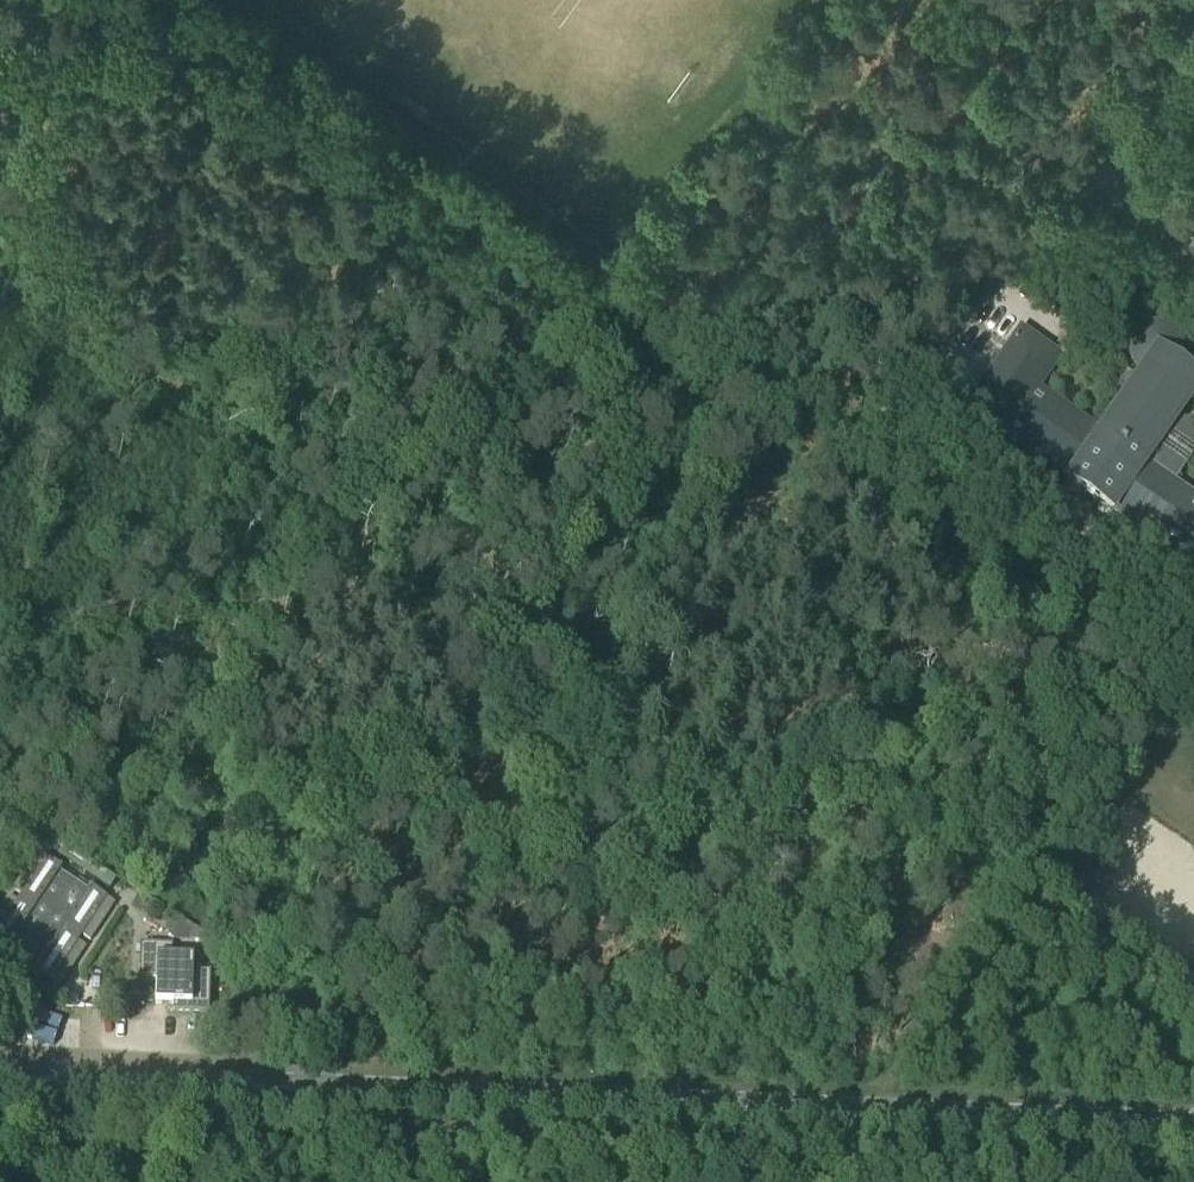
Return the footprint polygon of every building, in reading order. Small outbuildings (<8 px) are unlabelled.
[(1193,395),(1193,378),(1175,364),(1178,356),(1177,347),(1174,338),(1168,332),(1159,328),(1150,327),(1142,330),(1135,336),(1130,343),(1128,352),(1130,361),(1135,369),(1142,374),(1099,436),(1036,392),(1059,359),(1021,333),(967,410),(1068,480),(1066,482),(1111,514),(1113,512),(1193,568),(1193,567),(1193,501),(1144,466),(1193,395)] [(59,843),(51,853),(109,892),(116,881),(59,843)] [(61,873),(64,869),(48,859),(0,929),(0,952),(5,955),(17,937),(45,956),(32,974),(48,985),(107,899),(92,888),(89,892),(61,873)] [(174,917),(165,930),(174,935),(174,942),(213,943),(174,917)] [(173,958),(174,947),(140,945),(139,986),(140,986),(140,981),(156,982),(155,1005),(173,1006),(172,1012),(209,1014),(211,973),(193,972),(194,959),(173,958)]
